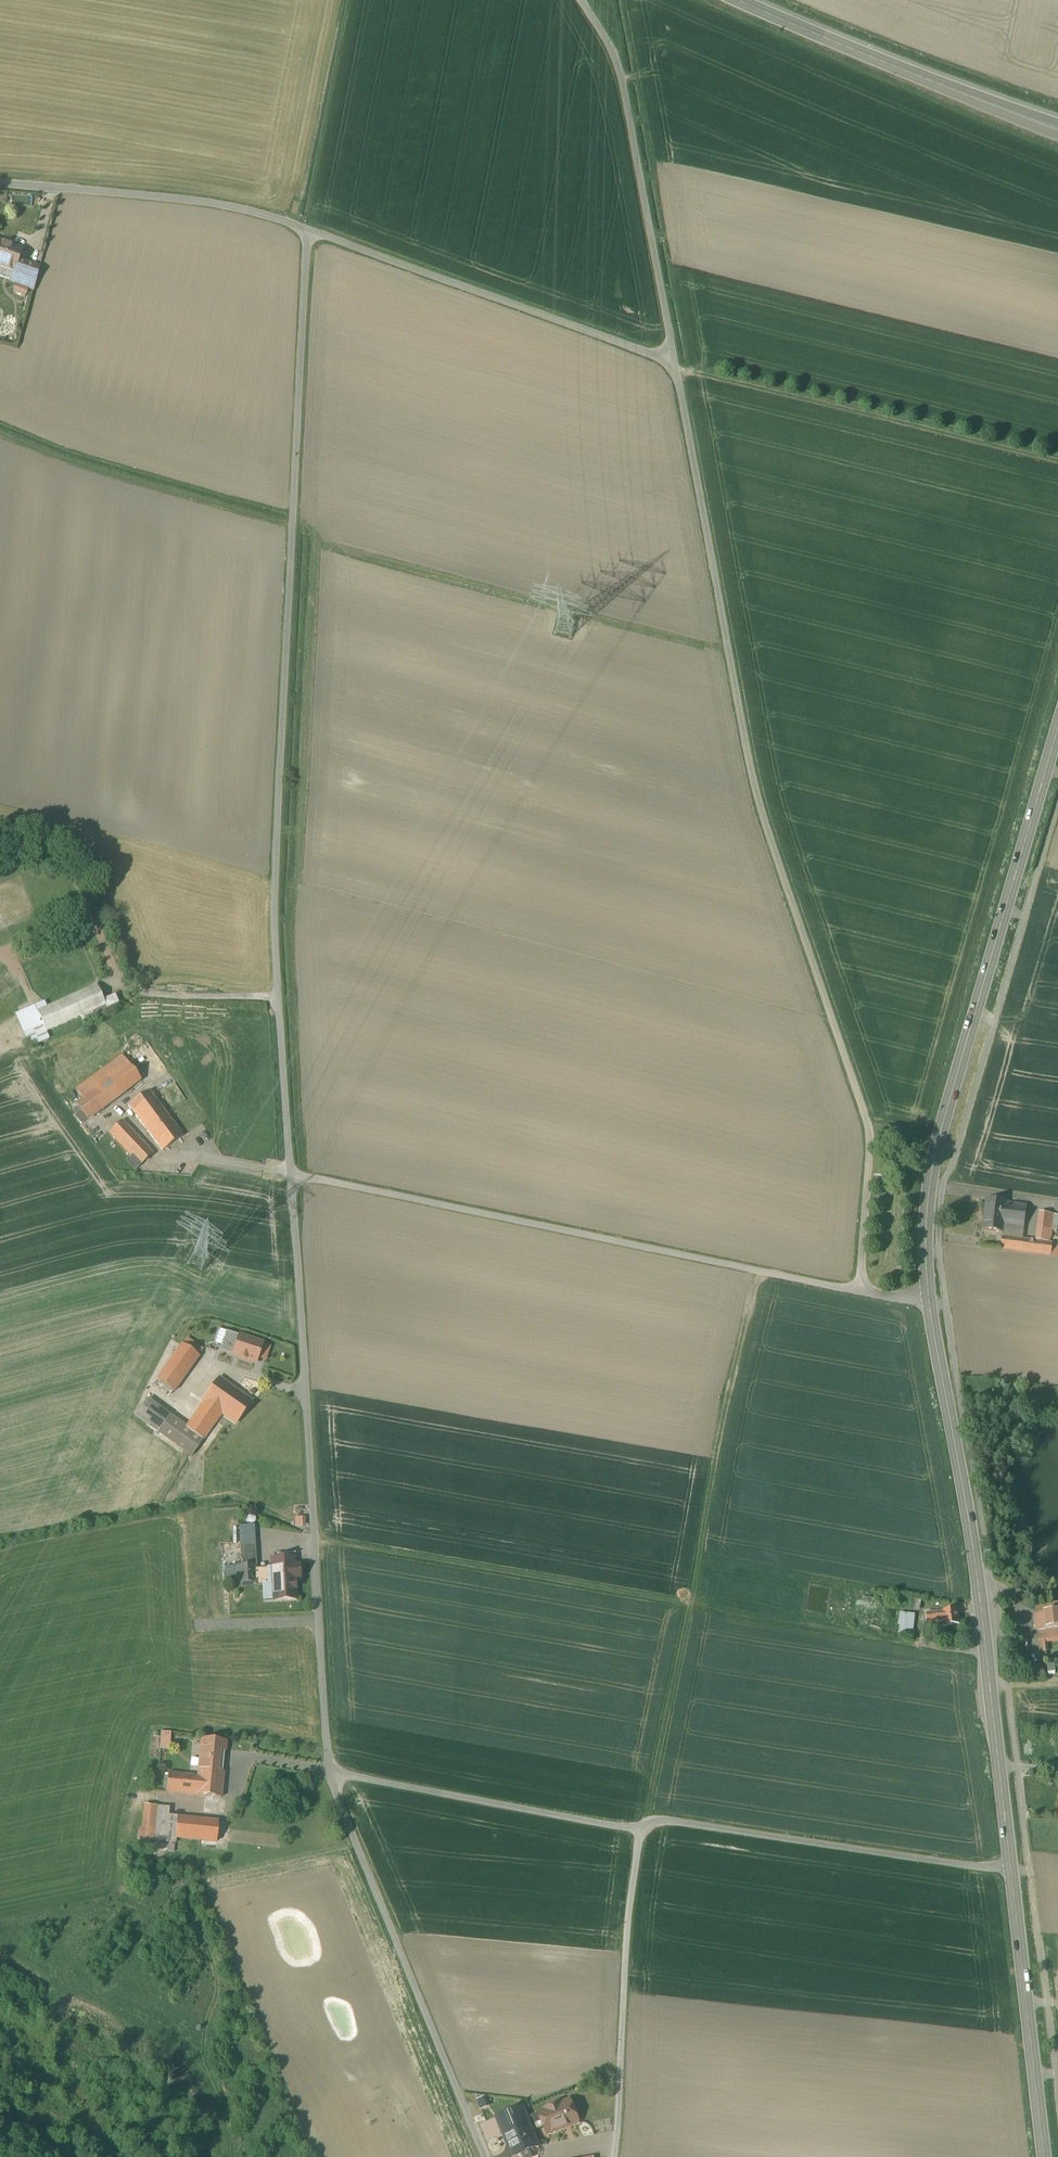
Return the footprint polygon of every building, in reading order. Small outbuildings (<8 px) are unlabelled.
[(0,242),(0,268),(12,273),(17,260),(21,251),(0,242)] [(39,269),(17,260),(12,273),(9,281),(33,292),(39,269)] [(45,295),(50,297),(54,280),(49,279),(45,295)] [(43,1003),(12,1017),(27,1049),(48,1040),(46,1034),(106,1007),(96,986),(45,1009),(43,1003)] [(85,1121),(140,1083),(122,1057),(74,1091),(81,1101),(75,1106),(85,1121)] [(145,1095),(126,1109),(159,1154),(182,1138),(162,1111),(174,1102),(165,1089),(149,1101),(145,1095)] [(106,1135),(137,1168),(150,1156),(119,1122),(106,1135)] [(1002,1202),(984,1200),(979,1233),(999,1236),(1000,1227),(1024,1230),(1026,1214),(1002,1211),(1002,1202)] [(1001,1236),(998,1252),(1057,1260),(1057,1244),(1052,1243),(1056,1217),(1038,1214),(1033,1240),(1001,1236)] [(269,1344),(216,1328),(209,1350),(254,1364),(255,1359),(264,1362),(269,1344)] [(153,1382),(173,1393),(198,1360),(178,1348),(153,1382)] [(221,1418),(259,1446),(283,1413),(223,1376),(184,1427),(147,1400),(135,1416),(190,1459),(221,1418)] [(305,1527),(305,1517),(293,1518),(294,1527),(305,1527)] [(240,1519),(217,1520),(219,1566),(242,1565),(240,1519)] [(274,1600),(296,1599),(295,1575),(299,1574),(299,1568),(293,1568),(293,1559),(273,1560),(273,1573),(274,1585),(274,1600)] [(256,1574),(256,1566),(226,1568),(227,1585),(256,1583),(256,1574)] [(273,1573),(256,1574),(256,1583),(257,1586),(274,1585),(273,1573)] [(918,1609),(920,1601),(912,1599),(910,1607),(918,1609)] [(1033,1606),(1037,1650),(1046,1649),(1047,1646),(1057,1645),(1057,1604),(1033,1606)] [(954,1610),(926,1614),(927,1625),(941,1624),(945,1628),(957,1627),(954,1610)] [(896,1635),(912,1639),(915,1615),(899,1615),(896,1635)] [(165,1772),(163,1792),(220,1797),(225,1741),(198,1739),(195,1774),(165,1772)] [(221,1847),(223,1820),(167,1815),(166,1808),(142,1805),(139,1840),(221,1847)] [(486,2096),(476,2100),(480,2110),(489,2106),(486,2096)] [(567,2096),(533,2110),(543,2135),(577,2121),(567,2096)] [(494,2118),(512,2156),(513,2156),(540,2145),(522,2106),(494,2118)]
